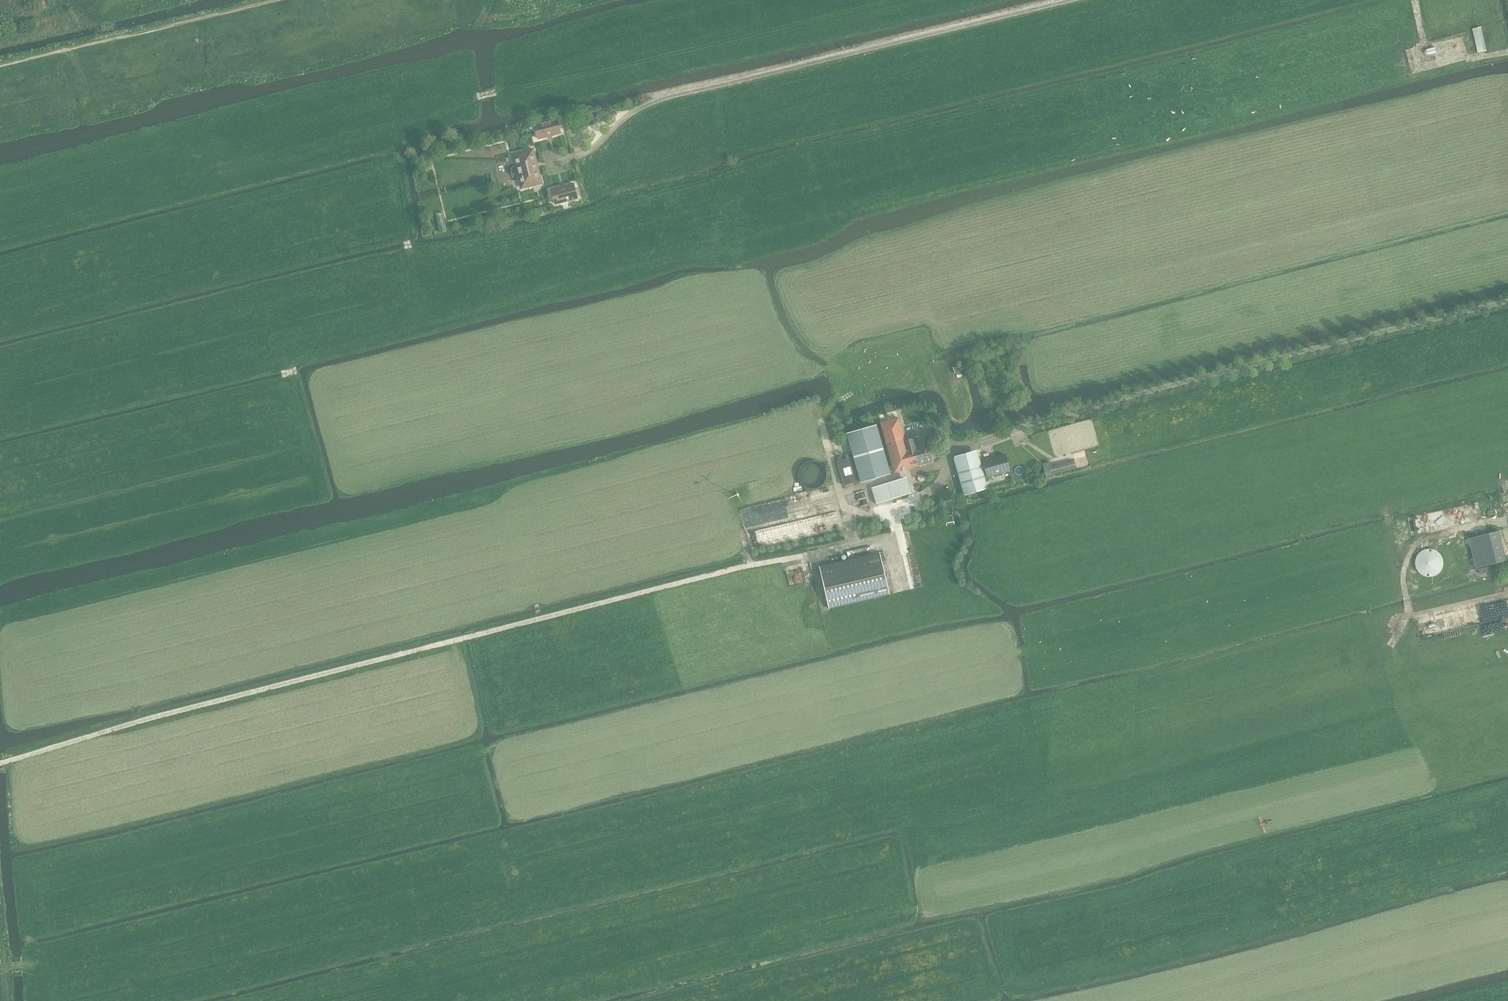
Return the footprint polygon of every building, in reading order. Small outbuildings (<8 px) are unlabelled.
[(1485,28),(1476,30),(1481,54),(1490,53),(1485,28)] [(538,140),(561,134),(557,118),(550,119),(550,121),(542,124),(541,121),(533,124),(538,140)] [(512,154),(515,166),(513,167),(511,169),(511,171),(511,173),(513,175),(515,177),(516,177),(517,177),(521,190),(543,184),(534,148),(512,154)] [(574,183),(551,189),(555,205),(578,199),(574,183)] [(436,215),(440,233),(446,232),(442,214),(436,215)] [(894,473),(932,462),(927,436),(905,441),(899,419),(881,424),(888,448),(894,473)] [(861,482),(890,474),(876,425),(847,433),(861,482)] [(967,454),(955,457),(954,459),(964,496),(988,489),(985,477),(1009,470),(1005,455),(970,465),(967,454)] [(852,457),(837,462),(843,485),(858,481),(852,457)] [(1074,461),(1049,468),(1051,475),(1076,469),(1074,461)] [(908,494),(904,478),(872,488),(877,504),(908,494)] [(945,519),(946,525),(954,523),(953,517),(945,519)] [(1477,568),(1507,560),(1499,531),(1469,539),(1477,568)] [(1422,566),(1425,577),(1443,571),(1441,564),(1445,562),(1439,546),(1417,554),(1419,562),(1423,561),(1424,565),(1422,566)] [(889,594),(885,575),(880,552),(819,567),(829,608),(889,594)] [(1491,571),(1490,566),(1479,568),(1480,574),(1491,571)]
